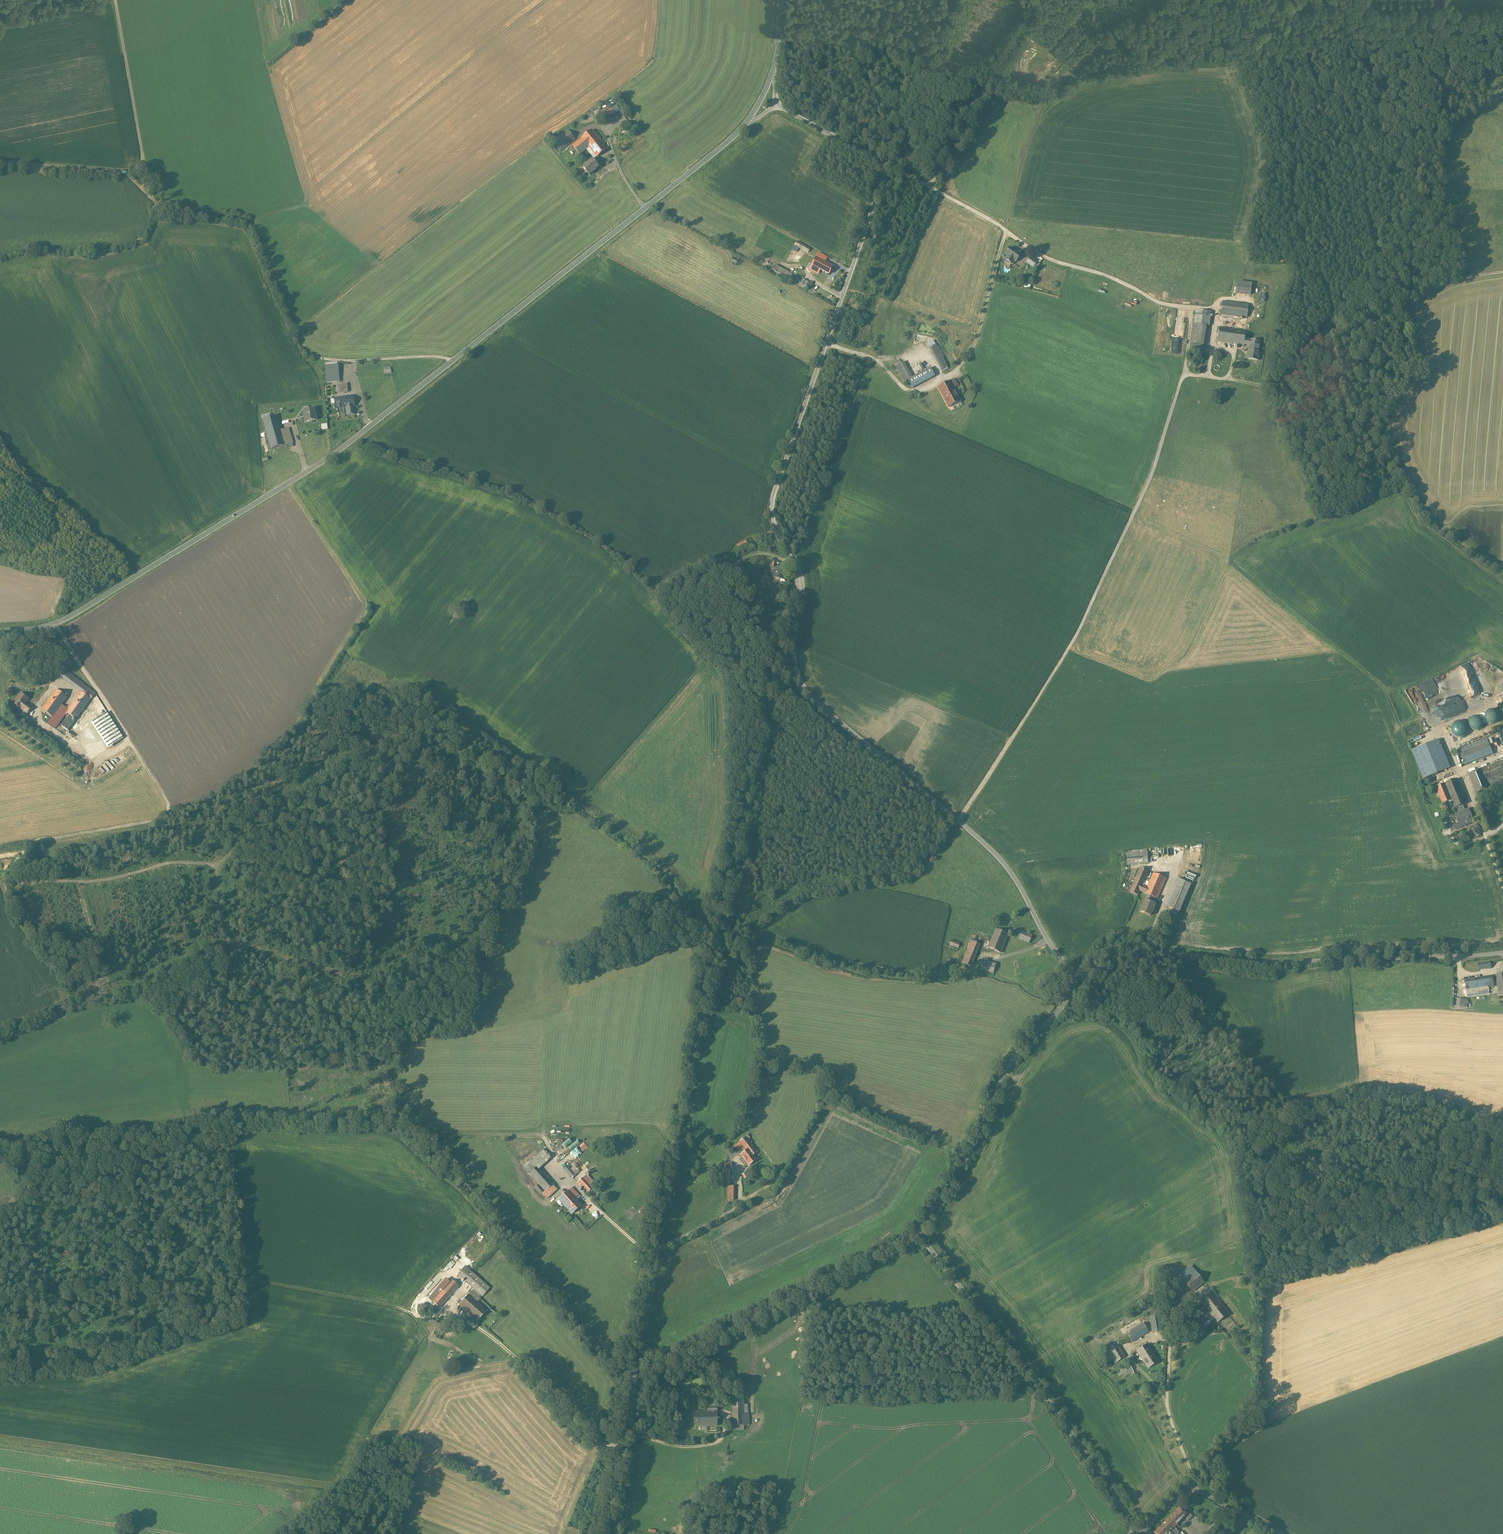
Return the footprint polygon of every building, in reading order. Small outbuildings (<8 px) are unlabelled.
[(1023,57),(1020,67),(1031,69),(1035,49),(1029,48),(1027,58),(1023,57)] [(616,105),(611,108),(615,114),(620,110),(616,105)] [(611,108),(599,116),(602,122),(615,114),(611,108)] [(627,126),(619,131),(622,135),(629,131),(627,126)] [(568,130),(553,142),(560,151),(575,139),(568,130)] [(607,149),(592,130),(582,138),(589,147),(597,157),(607,149)] [(582,138),(573,146),(580,154),(589,147),(582,138)] [(593,160),(583,167),(589,175),(599,167),(593,160)] [(811,249),(798,242),(795,246),(808,253),(811,249)] [(1020,254),(1010,248),(1005,255),(1008,256),(1005,260),(1011,264),(1014,261),(1015,262),(1020,254)] [(833,266),(825,262),(825,261),(817,257),(815,262),(822,266),(820,270),(829,274),(833,266)] [(1037,262),(1030,257),(1026,263),(1034,268),(1037,262)] [(822,266),(815,262),(814,262),(811,269),(815,272),(817,268),(820,270),(822,266)] [(775,265),(772,270),(792,280),(794,275),(775,265)] [(802,279),(799,285),(806,287),(809,282),(802,279)] [(1251,284),(1237,282),(1236,294),(1250,295),(1251,284)] [(1248,305),(1223,302),(1221,314),(1247,317),(1248,305)] [(1211,313),(1196,311),(1194,324),(1206,326),(1206,325),(1209,325),(1211,313)] [(1194,324),(1194,325),(1191,344),(1203,346),(1206,326),(1194,324)] [(1246,331),(1219,328),(1217,342),(1244,346),(1244,345),(1250,346),(1251,341),(1244,340),(1245,332),(1246,332),(1246,331)] [(1259,341),(1251,340),(1251,341),(1250,346),(1249,350),(1248,350),(1247,358),(1258,360),(1259,353),(1258,353),(1259,341)] [(947,367),(935,345),(929,348),(941,370),(947,367)] [(904,362),(896,366),(905,382),(908,380),(912,377),(904,362)] [(337,365),(325,367),(327,383),(339,381),(337,365)] [(912,377),(908,380),(912,388),(935,376),(930,368),(912,377)] [(949,381),(938,387),(949,407),(960,401),(949,381)] [(346,383),(337,385),(338,394),(348,392),(346,383)] [(353,396),(334,399),(335,408),(346,407),(347,415),(354,414),(353,406),(354,406),(353,396)] [(314,409),(304,411),(305,422),(316,421),(314,409)] [(277,416),(262,420),(270,449),(284,445),(280,430),(277,416)] [(288,428),(280,430),(284,445),(292,443),(288,428)] [(742,537),(734,541),(738,548),(746,544),(742,537)] [(741,569),(736,572),(744,583),(749,580),(741,569)] [(788,572),(776,569),(774,578),(785,580),(788,572)] [(750,585),(742,589),(747,600),(756,596),(750,585)] [(86,686),(62,669),(58,675),(81,692),(86,686)] [(56,690),(42,710),(52,717),(66,697),(56,690)] [(81,692),(66,713),(70,715),(75,719),(90,699),(81,692)] [(28,699),(20,694),(13,703),(21,709),(21,708),(27,713),(31,707),(25,703),(28,699)] [(1499,719),(1500,717),(1499,714),(1497,712),(1495,710),(1492,710),(1489,710),(1487,712),(1485,714),(1485,717),(1486,720),(1487,722),(1490,724),(1492,724),(1495,724),(1498,722),(1499,719)] [(107,712),(96,719),(113,745),(123,738),(107,712)] [(66,713),(58,723),(68,730),(71,725),(65,721),(70,715),(66,713)] [(1483,726),(1483,723),(1483,721),(1481,718),(1479,717),(1476,716),(1473,717),(1471,718),(1469,721),(1469,723),(1469,726),(1471,729),(1473,730),(1476,731),(1479,730),(1481,728),(1483,726)] [(1467,733),(1468,730),(1467,726),(1466,724),(1463,722),(1460,721),(1456,722),(1454,724),(1452,727),(1451,730),(1452,733),(1454,736),(1457,737),(1460,738),(1463,737),(1466,735),(1467,733)] [(1487,739),(1459,750),(1465,765),(1493,754),(1489,744),(1487,739)] [(1435,741),(1412,751),(1424,779),(1447,769),(1435,741)] [(119,762),(129,758),(125,751),(116,755),(119,762)] [(1469,774),(1472,783),(1477,794),(1489,789),(1486,780),(1502,773),(1502,760),(1469,774)] [(1486,780),(1489,789),(1502,783),(1502,773),(1486,780)] [(1457,779),(1436,787),(1443,804),(1451,801),(1455,808),(1454,808),(1454,809),(1457,808),(1462,806),(1467,803),(1457,779)] [(1459,814),(1455,815),(1460,827),(1473,822),(1469,810),(1464,812),(1459,814)] [(1146,849),(1126,852),(1127,865),(1148,863),(1146,849)] [(1187,863),(1185,872),(1189,872),(1189,876),(1196,878),(1199,866),(1187,863)] [(1140,868),(1130,892),(1137,895),(1139,891),(1142,885),(1148,871),(1140,868)] [(1166,879),(1153,873),(1147,888),(1145,893),(1144,894),(1148,895),(1153,897),(1157,899),(1166,879)] [(1179,880),(1167,907),(1179,912),(1191,885),(1179,880)] [(1146,900),(1145,900),(1140,912),(1150,916),(1155,904),(1151,902),(1146,900)] [(1134,912),(1126,927),(1136,932),(1144,917),(1134,912)] [(1008,934),(996,929),(988,948),(1000,953),(1008,934)] [(1032,935),(1022,931),(1019,939),(1029,943),(1032,935)] [(960,944),(951,940),(949,945),(958,948),(960,944)] [(971,940),(962,963),(971,966),(980,944),(971,940)] [(996,964),(982,960),(980,969),(993,973),(996,964)] [(1493,976),(1465,980),(1467,996),(1489,993),(1488,987),(1498,986),(1497,982),(1494,983),(1493,976)] [(746,1136),(739,1141),(746,1150),(748,1149),(746,1146),(750,1143),(751,1142),(746,1136)] [(756,1150),(750,1143),(746,1146),(748,1149),(749,1148),(752,1152),(756,1150)] [(746,1150),(741,1154),(749,1165),(757,1159),(752,1152),(749,1148),(748,1149),(746,1150)] [(553,1185),(537,1167),(549,1157),(544,1151),(525,1168),(533,1178),(545,1191),(553,1185)] [(579,1157),(569,1165),(576,1174),(586,1166),(579,1157)] [(576,1175),(568,1166),(564,1169),(572,1178),(576,1175)] [(725,1167),(720,1167),(719,1178),(730,1178),(730,1168),(730,1167),(725,1167)] [(594,1182),(586,1174),(579,1181),(582,1183),(589,1191),(596,1185),(594,1182)] [(558,1190),(553,1185),(543,1194),(543,1195),(547,1199),(558,1190)] [(572,1187),(559,1199),(572,1214),(582,1205),(575,1197),(579,1194),(572,1187)] [(1204,1282),(1191,1266),(1179,1275),(1193,1291),(1204,1282)] [(473,1273),(465,1267),(458,1275),(480,1295),(482,1296),(489,1288),(473,1273)] [(440,1293),(432,1302),(439,1308),(458,1286),(452,1280),(440,1293)] [(1189,1303),(1179,1282),(1174,1284),(1184,1305),(1189,1303)] [(436,1289),(428,1298),(432,1302),(440,1293),(436,1289)] [(479,1297),(472,1291),(469,1295),(477,1302),(480,1298),(479,1297)] [(1220,1303),(1211,1292),(1200,1301),(1197,1303),(1201,1307),(1203,1305),(1217,1322),(1228,1314),(1220,1303)] [(469,1295),(468,1295),(461,1303),(459,1305),(477,1321),(486,1311),(477,1302),(469,1295)] [(1159,1315),(1146,1317),(1147,1321),(1150,1321),(1152,1333),(1162,1331),(1159,1315)] [(1206,1315),(1199,1320),(1203,1324),(1209,1319),(1206,1315)] [(448,1324),(438,1320),(434,1328),(444,1332),(445,1330),(448,1324)] [(1130,1331),(1127,1334),(1128,1336),(1129,1336),(1131,1340),(1132,1342),(1149,1332),(1143,1323),(1130,1331)] [(1128,1336),(1119,1340),(1121,1345),(1131,1340),(1129,1336),(1128,1336)] [(1124,1357),(1116,1343),(1113,1345),(1106,1349),(1115,1363),(1124,1357)] [(1148,1344),(1137,1351),(1148,1368),(1159,1361),(1148,1344)] [(1103,1351),(1093,1358),(1097,1363),(1107,1357),(1103,1351)] [(1129,1365),(1119,1371),(1123,1378),(1131,1373),(1132,1375),(1135,1374),(1129,1365)] [(743,1395),(732,1395),(733,1429),(744,1429),(744,1426),(744,1414),(743,1395)] [(712,1399),(712,1401),(707,1401),(707,1411),(694,1412),(694,1426),(718,1426),(717,1399),(712,1399)] [(1154,1532),(1156,1533),(1171,1533),(1172,1533),(1170,1531),(1177,1524),(1183,1518),(1191,1525),(1196,1521),(1188,1513),(1186,1514),(1179,1507),(1176,1511),(1173,1513),(1173,1514),(1170,1517),(1154,1532)]
